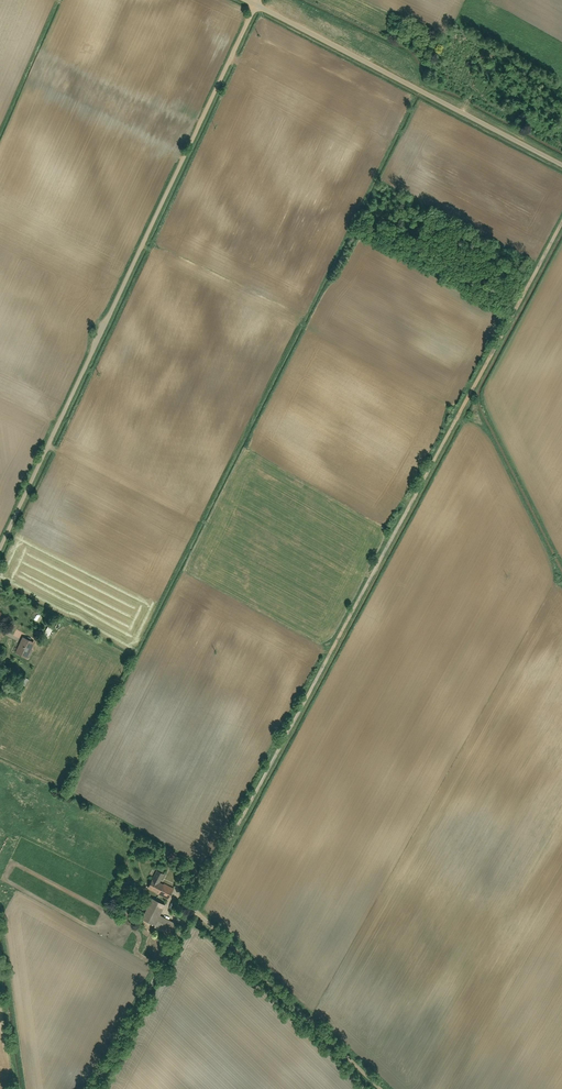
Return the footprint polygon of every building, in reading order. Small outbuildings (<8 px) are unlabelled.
[(45,634),(50,636),(54,627),(49,625),(45,634)] [(35,641),(23,635),(15,651),(28,657),(35,641)] [(165,873),(157,869),(148,887),(158,892),(157,894),(168,899),(174,887),(164,882),(164,883),(160,881),(165,873)] [(165,903),(152,896),(142,917),(155,924),(160,914),(165,903)] [(177,923),(160,914),(155,924),(152,929),(169,938),(177,923)]
